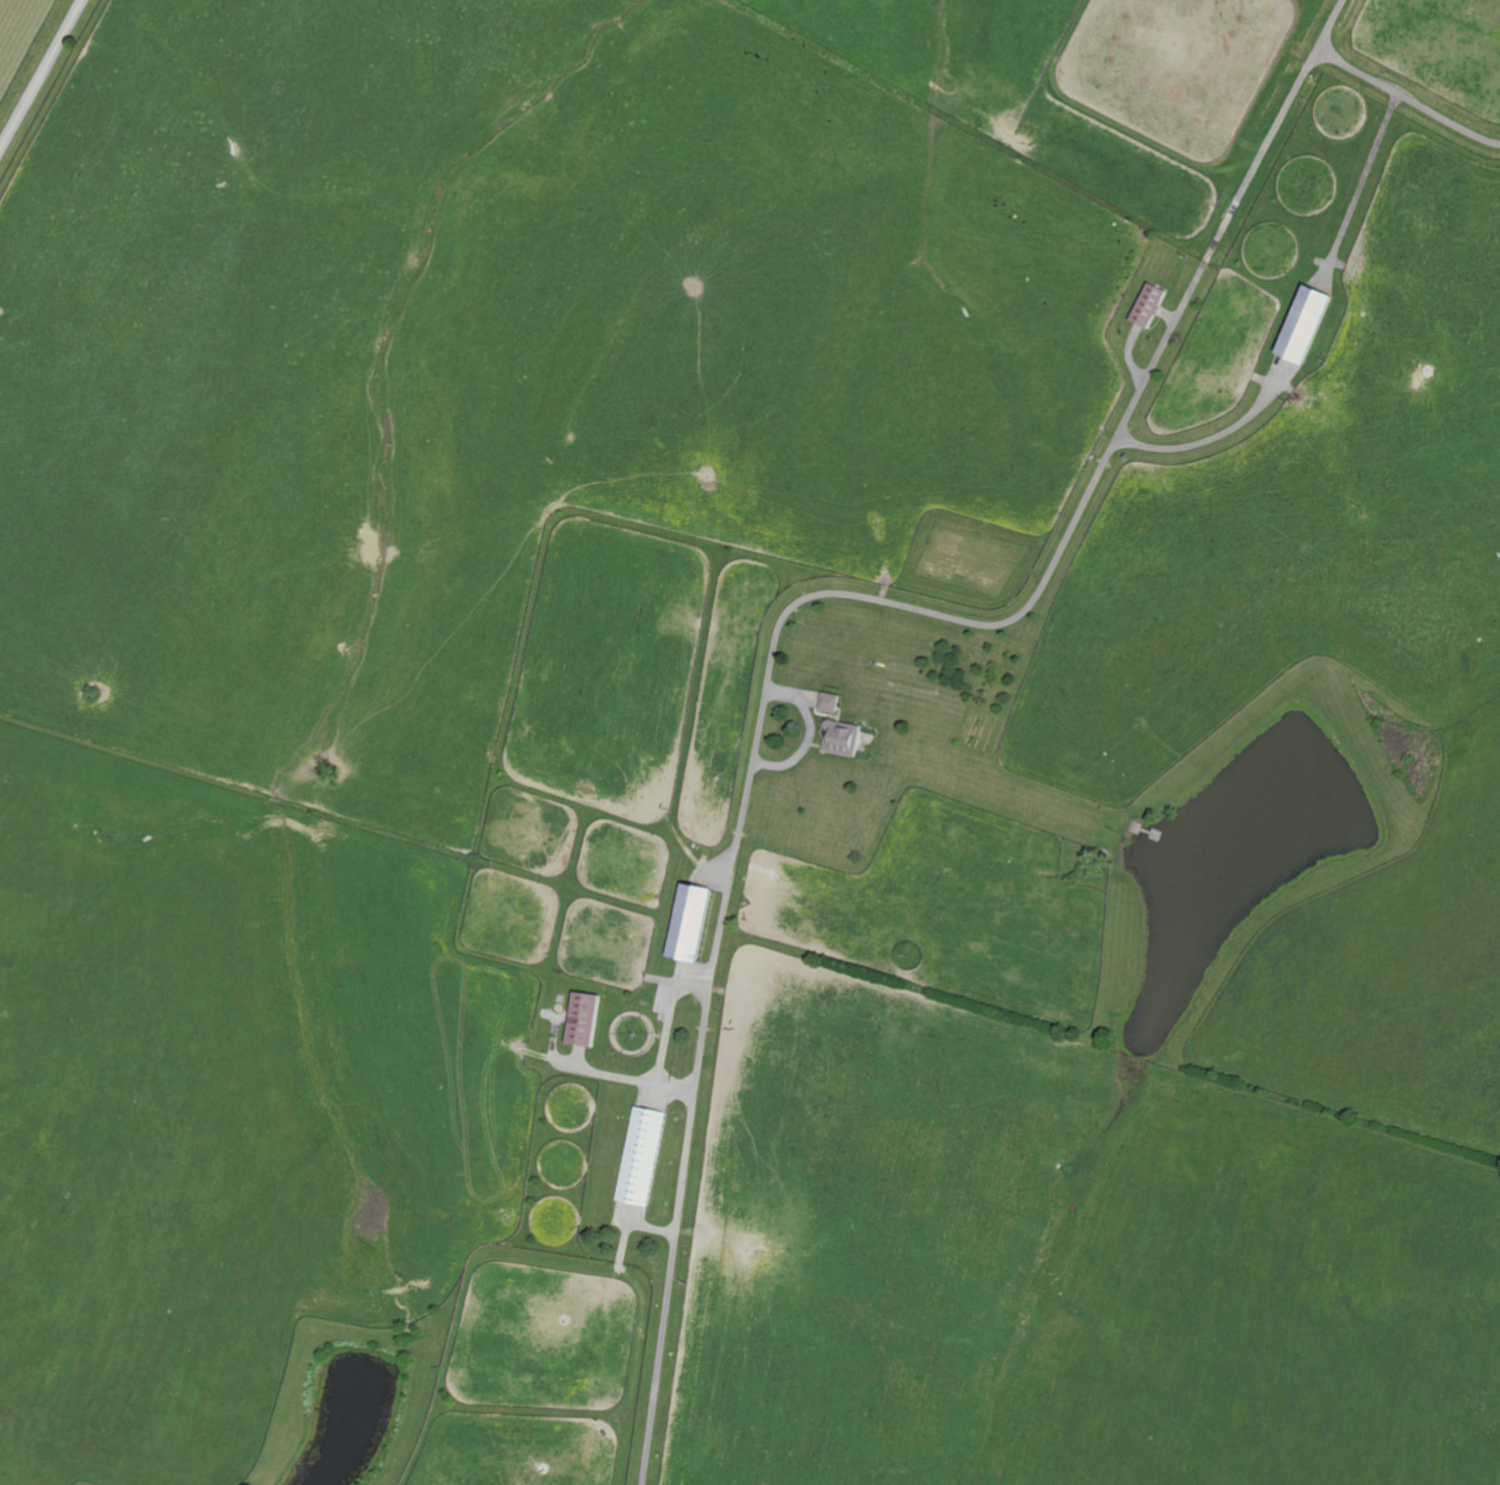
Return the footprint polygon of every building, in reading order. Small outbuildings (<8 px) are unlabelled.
[(1126,323),(1145,330),(1160,290),(1141,283),(1126,323)] [(1323,297),(1294,287),(1269,358),(1298,368),(1323,297)] [(721,887),(689,882),(676,957),(709,962),(721,887)] [(598,1047),(605,994),(579,991),(573,1043),(598,1047)] [(621,1200),(653,1206),(671,1111),(639,1105),(621,1200)]
